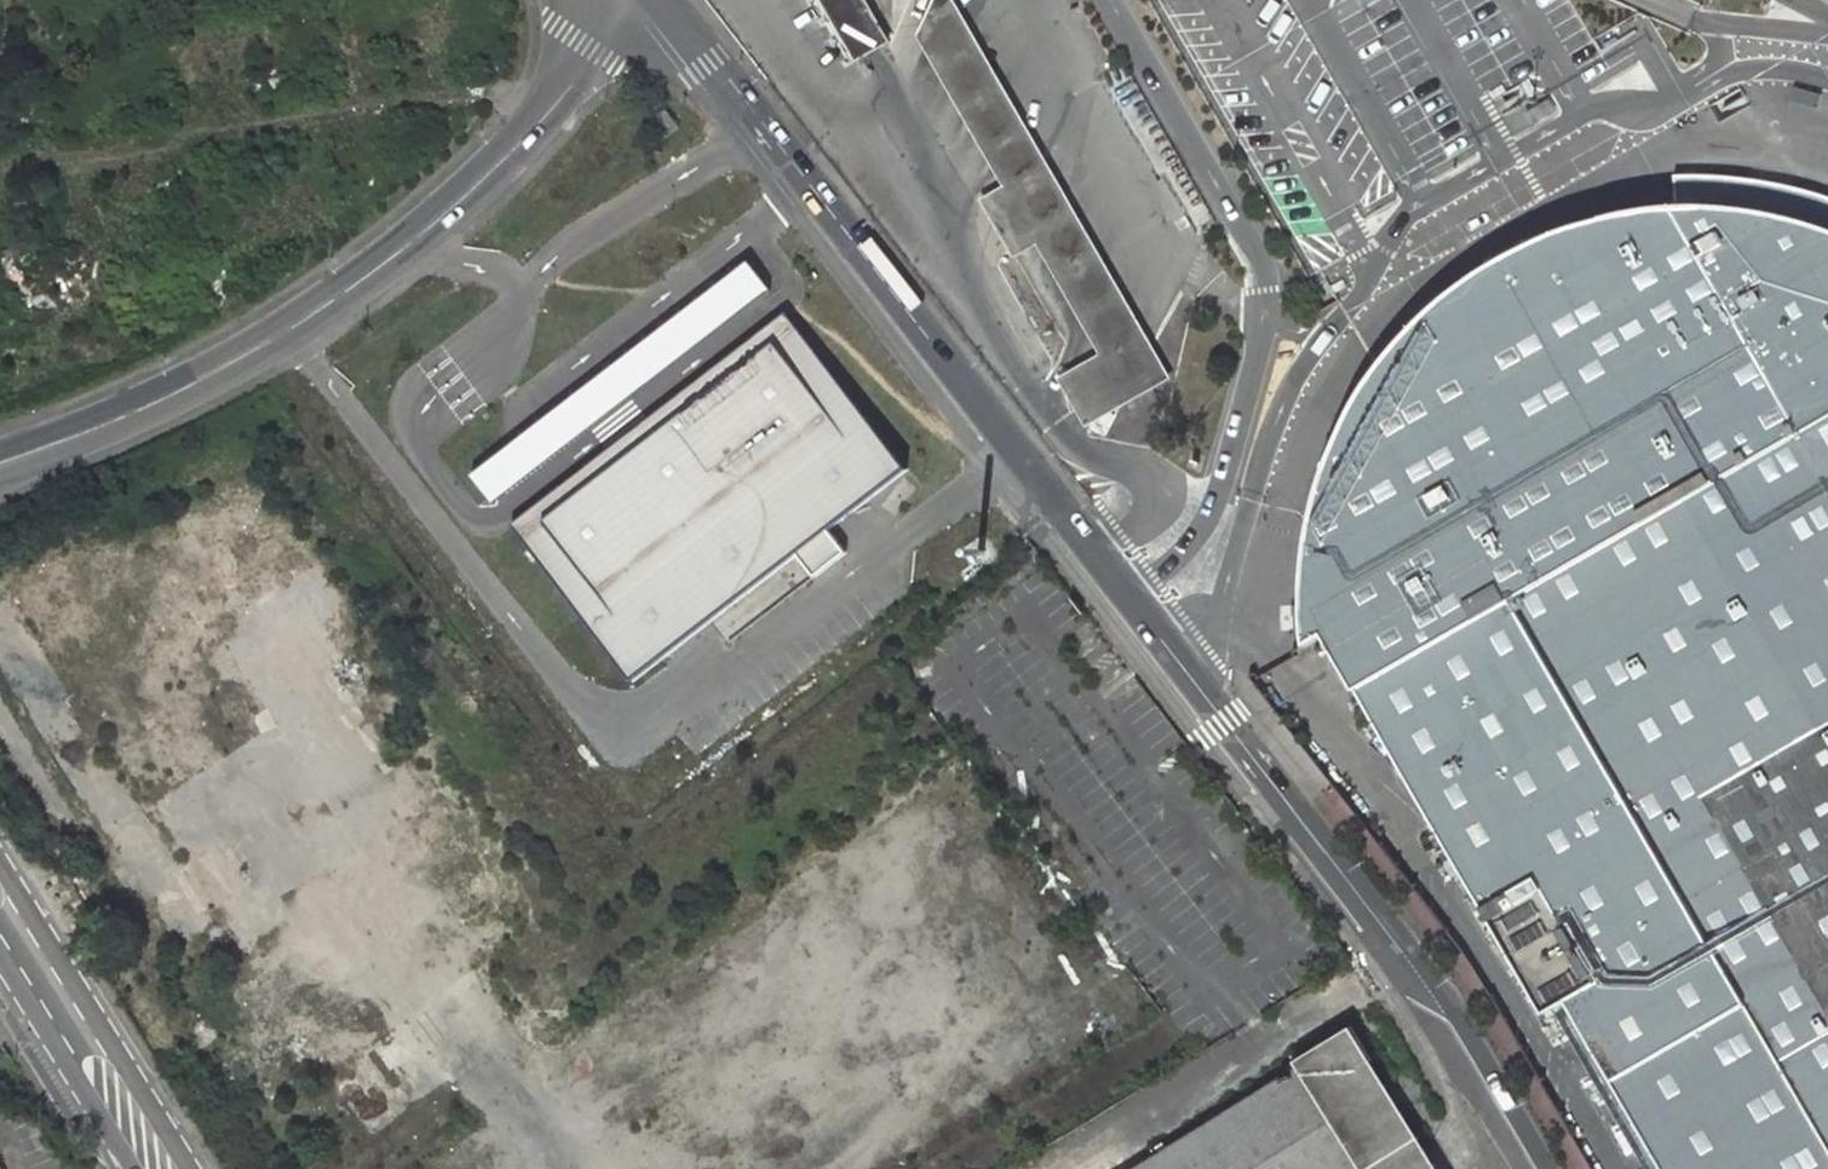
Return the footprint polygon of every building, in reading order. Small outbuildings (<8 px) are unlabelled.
[(868,0),(822,0),(857,62),(875,52),(892,42),(868,0)] [(955,0),(933,0),(917,37),(1004,186),(981,200),(1014,258),(1038,244),(1100,354),(1145,330),(955,0)] [(1806,185),(1784,178),(1731,168),(1679,163),(1679,204),(1648,207),(1616,213),(1585,221),(1540,238),(1512,252),(1498,260),(1471,278),(1446,298),(1422,319),(1401,343),(1390,355),(1381,368),(1363,395),(1348,423),(1335,452),(1329,467),(1324,482),(1316,513),(1310,544),(1306,592),(1307,624),(1309,640),(1326,630),(1381,725),(1408,750),(1400,761),(1406,772),(1448,814),(1435,828),(1446,838),(1541,1012),(1566,998),(1662,1168),(1827,1168),(1827,193),(1806,185)] [(487,499),(492,505),(756,302),(770,290),(749,263),(502,453),(471,477),(487,499)] [(908,471),(786,313),(508,525),(630,684),(664,658),(712,621),(728,641),(845,552),(829,531),(908,471)] [(1086,428),(1173,379),(1145,330),(1100,354),(1058,379),(1086,428)] [(1347,1026),(1291,1061),(1295,1067),(1154,1154),(1162,1168),(1436,1168),(1347,1026)]
